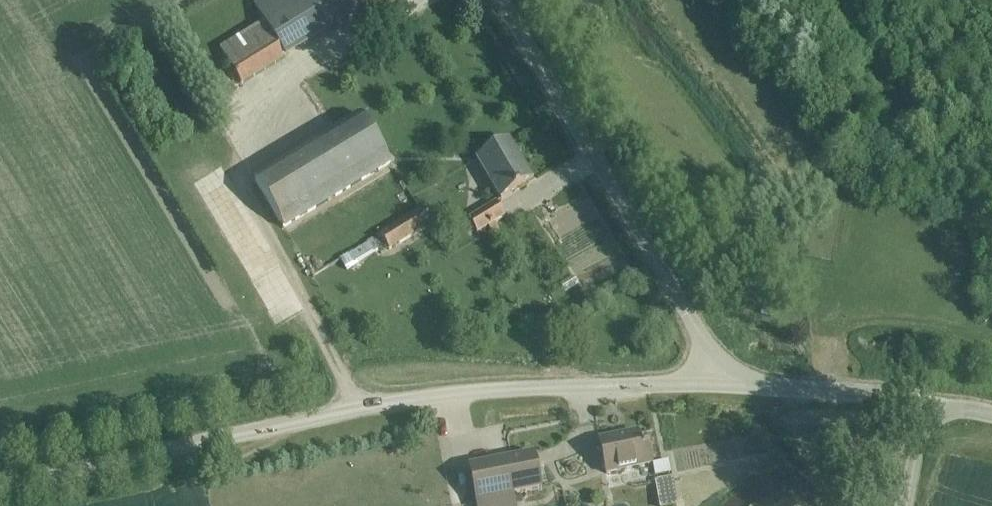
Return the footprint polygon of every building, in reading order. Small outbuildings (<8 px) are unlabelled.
[(287,57),(384,0),(264,0),(256,5),(266,22),(287,57)] [(287,57),(266,22),(220,49),(242,85),(287,57)] [(284,229),(390,164),(362,117),(255,181),(284,229)] [(501,202),(533,182),(508,141),(476,160),(501,202)] [(579,183),(556,199),(567,214),(589,199),(579,183)] [(496,204),(468,221),(476,234),(488,227),(492,233),(498,229),(495,223),(504,218),(496,204)] [(389,252),(428,228),(419,212),(379,236),(389,252)] [(373,238),(341,258),(349,270),(380,250),(373,238)] [(572,276),(559,284),(565,293),(577,285),(572,276)] [(598,441),(605,474),(651,465),(648,447),(640,448),(637,433),(598,441)] [(477,505),(514,505),(512,495),(541,489),(534,454),(469,467),(477,505)] [(664,463),(651,466),(653,477),(671,474),(669,465),(664,463)] [(655,481),(660,505),(676,505),(671,478),(655,481)]
